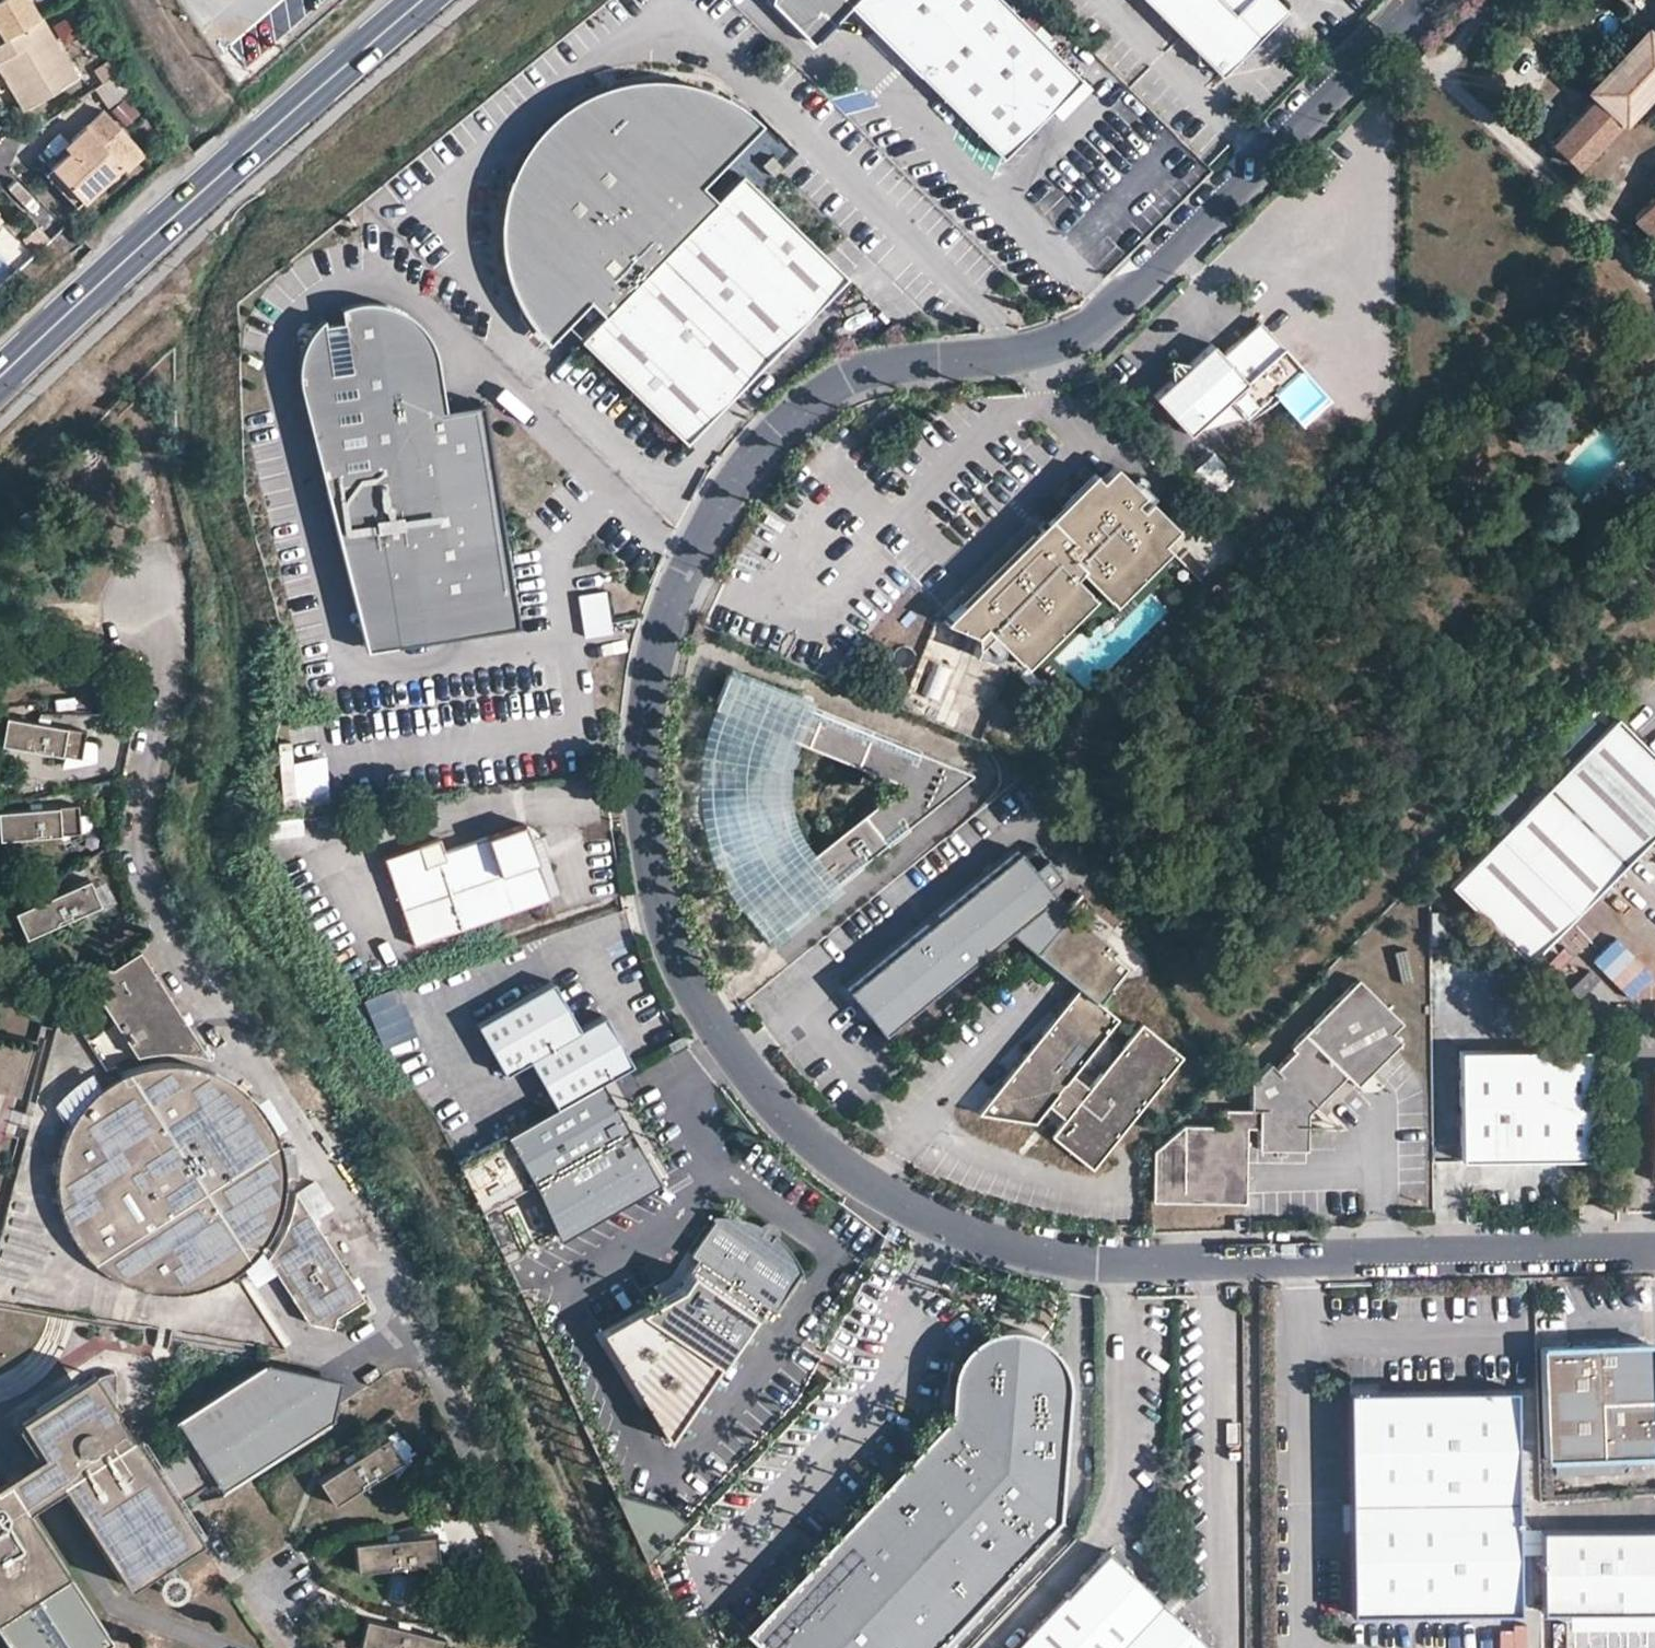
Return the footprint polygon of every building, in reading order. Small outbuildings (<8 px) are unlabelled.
[(41,23),(27,0),(0,0),(0,47),(41,23)] [(997,0),(782,0),(776,15),(818,56),(855,18),(872,0),(944,68),(927,86),(1011,166),(1087,87),(1040,41),(1029,30),(997,0)] [(855,18),(927,86),(944,68),(872,0),(855,18)] [(1206,57),(1216,57),(1217,68),(1230,80),(1239,70),(1239,60),(1249,59),(1293,16),(1276,0),(1148,0),(1206,57)] [(72,17),(52,27),(63,48),(83,38),(72,17)] [(41,23),(0,47),(0,65),(4,63),(21,91),(15,95),(26,113),(80,82),(44,21),(41,23)] [(1034,24),(1029,30),(1040,41),(1045,35),(1034,24)] [(1653,31),(1646,24),(1584,90),(1592,98),(1550,142),(1574,167),(1654,83),(1654,29),(1653,31)] [(126,69),(117,56),(96,69),(104,82),(126,69)] [(0,65),(0,70),(15,95),(21,91),(4,63),(0,65)] [(126,69),(104,82),(95,89),(108,108),(141,85),(126,69)] [(525,160),(521,168),(518,174),(515,181),(510,195),(507,207),(505,223),(504,241),(507,257),(509,274),(515,291),(523,306),(533,323),(541,334),(614,260),(622,252),(632,262),(624,270),(617,279),(632,293),(609,316),(584,342),(692,445),(745,391),(852,277),(747,177),(719,203),(701,221),(674,194),(692,177),(755,114),(746,109),(737,103),(721,94),(707,90),(687,84),(670,83),(654,83),(639,83),(619,87),(605,91),(586,99),(565,113),(553,124),(540,138),(532,149),(525,160)] [(67,151),(51,166),(81,199),(119,163),(115,158),(134,141),(101,109),(63,145),(67,151)] [(81,199),(51,166),(45,172),(75,204),(81,199)] [(719,203),(692,177),(674,194),(701,221),(719,203)] [(1654,240),(1654,193),(1632,217),(1654,240)] [(609,316),(632,293),(617,279),(595,302),(609,316)] [(299,375),(367,646),(515,621),(481,402),(446,407),(436,356),(422,326),(396,305),(365,300),(344,304),(321,318),(307,339),(301,361),(299,375)] [(1247,415),(1301,364),(1259,320),(1220,355),(1208,343),(1189,362),(1173,377),(1154,394),(1189,431),(1228,395),(1247,415)] [(1173,377),(1189,362),(1167,353),(1173,377)] [(1189,471),(1209,495),(1233,475),(1213,451),(1189,471)] [(1107,600),(1177,530),(1115,469),(1056,527),(1050,520),(1007,563),(1064,618),(1089,593),(1075,579),(1080,574),(1107,600)] [(981,743),(1010,672),(975,658),(978,651),(992,637),(1019,663),(1064,618),(1007,563),(946,624),(938,621),(901,710),(981,743)] [(612,638),(606,592),(577,596),(583,642),(612,638)] [(973,776),(729,678),(715,711),(903,786),(746,913),(769,941),(973,776)] [(1454,875),(1532,953),(1654,829),(1654,753),(1616,714),(1454,875)] [(89,732),(8,718),(2,746),(85,760),(89,732)] [(778,825),(775,810),(772,805),(762,791),(747,783),(735,781),(726,785),(718,790),(713,800),(710,816),(715,833),(717,838),(727,850),(741,861),(754,865),(766,864),(774,856),(778,843),(778,825)] [(0,811),(0,830),(1,841),(82,835),(81,807),(0,811)] [(547,898),(522,823),(442,851),(438,838),(415,845),(422,868),(435,863),(458,929),(547,898)] [(411,944),(458,929),(435,863),(422,868),(415,845),(381,857),(411,944)] [(1093,932),(1075,918),(1070,914),(1052,900),(1055,897),(1020,854),(849,993),(884,1035),(1011,933),(1037,953),(1036,954),(1038,955),(1055,970),(1080,989),(977,1115),(1035,1124),(1049,1107),(1065,1121),(1051,1138),(1092,1172),(1093,1171),(1184,1059),(1144,1026),(1090,1090),(1073,1076),(1119,1020),(1099,1004),(1127,969),(1111,956),(1116,951),(1093,932)] [(103,907),(92,881),(17,913),(28,939),(103,907)] [(98,994),(138,1058),(151,1055),(165,1054),(184,1055),(198,1058),(212,1060),(143,953),(111,973),(102,971),(98,994)] [(1620,955),(1620,986),(1654,987),(1654,956),(1620,955)] [(554,1103),(630,1060),(602,1011),(577,1025),(550,977),(474,1020),(502,1069),(527,1055),(554,1103)] [(1153,1147),(1152,1202),(1231,1200),(1230,1159),(1249,1158),(1248,1124),(1260,1123),(1260,1145),(1306,1144),(1304,1119),(1294,1119),(1293,1111),(1306,1098),(1315,1106),(1347,1075),(1359,1086),(1403,1042),(1394,1033),(1404,1022),(1359,977),(1292,1046),(1297,1051),(1278,1069),(1269,1062),(1249,1082),(1251,1106),(1222,1107),(1223,1118),(1180,1119),(1153,1147)] [(386,1050),(420,1037),(401,988),(367,1001),(386,1050)] [(1596,1048),(1467,1051),(1470,1160),(1597,1157),(1596,1048)] [(98,1267),(107,1274),(111,1277),(114,1279),(122,1282),(129,1286),(139,1290),(151,1292),(161,1294),(168,1295),(173,1295),(184,1294),(197,1292),(210,1288),(225,1282),(236,1275),(246,1268),(256,1259),(264,1250),(270,1240),(277,1228),(282,1214),(285,1202),(287,1192),(288,1177),(286,1166),(284,1153),(280,1141),(274,1130),(267,1116),(260,1107),(251,1097),(242,1089),(230,1082),(219,1075),(205,1069),(193,1066),(178,1065),(166,1065),(154,1067),(140,1071),(126,1075),(115,1081),(104,1089),(91,1100),(82,1110),(73,1122),(71,1128),(67,1138),(61,1154),(59,1167),(59,1181),(60,1195),(63,1211),(68,1224),(76,1240),(85,1254),(98,1267)] [(554,1103),(503,1132),(557,1228),(653,1174),(599,1078),(554,1103)] [(1305,1117),(1315,1106),(1306,1098),(1293,1111),(1294,1119),(1304,1119),(1305,1117)] [(1230,1159),(1231,1200),(1250,1199),(1249,1158),(1230,1159)] [(498,1203),(527,1189),(514,1162),(484,1176),(498,1203)] [(268,1261),(311,1326),(334,1331),(338,1318),(365,1301),(299,1196),(297,1202),(295,1207),(294,1216),(290,1225),(283,1240),(276,1251),(268,1261)] [(743,1219),(718,1215),(695,1248),(697,1256),(701,1259),(693,1273),(689,1270),(680,1286),(601,1329),(665,1441),(762,1301),(769,1306),(777,1305),(799,1272),(791,1254),(772,1234),(753,1223),(743,1219)] [(91,1313),(142,1321),(147,1292),(95,1284),(91,1313)] [(1061,1368),(1059,1366),(1057,1359),(1052,1352),(1045,1344),(1037,1337),(1021,1330),(1009,1328),(997,1328),(980,1333),(968,1340),(962,1346),(957,1352),(953,1357),(949,1366),(947,1376),(943,1412),(741,1631),(759,1647),(927,1647),(1051,1514),(1063,1380),(1061,1368)] [(1545,1343),(1546,1479),(1654,1476),(1654,1341),(1545,1343)] [(92,1368),(19,1414),(44,1453),(61,1479),(128,1582),(200,1535),(92,1368)] [(1521,1607),(1519,1388),(1353,1389),(1356,1608),(1521,1607)] [(404,1459),(388,1434),(317,1479),(332,1504),(404,1459)] [(24,1466),(5,1479),(23,1506),(61,1479),(44,1453),(24,1466)] [(11,1647),(85,1647),(106,1634),(23,1506),(5,1479),(0,1482),(0,1631),(11,1647)] [(1542,1524),(1543,1604),(1654,1603),(1654,1523),(1542,1524)] [(437,1532),(354,1540),(357,1570),(440,1562),(437,1532)] [(1111,1550),(1017,1647),(1214,1647),(1111,1550)] [(367,1616),(359,1644),(374,1647),(445,1647),(448,1637),(367,1616)] [(1523,1623),(1495,1622),(1495,1647),(1522,1647),(1523,1623)]
